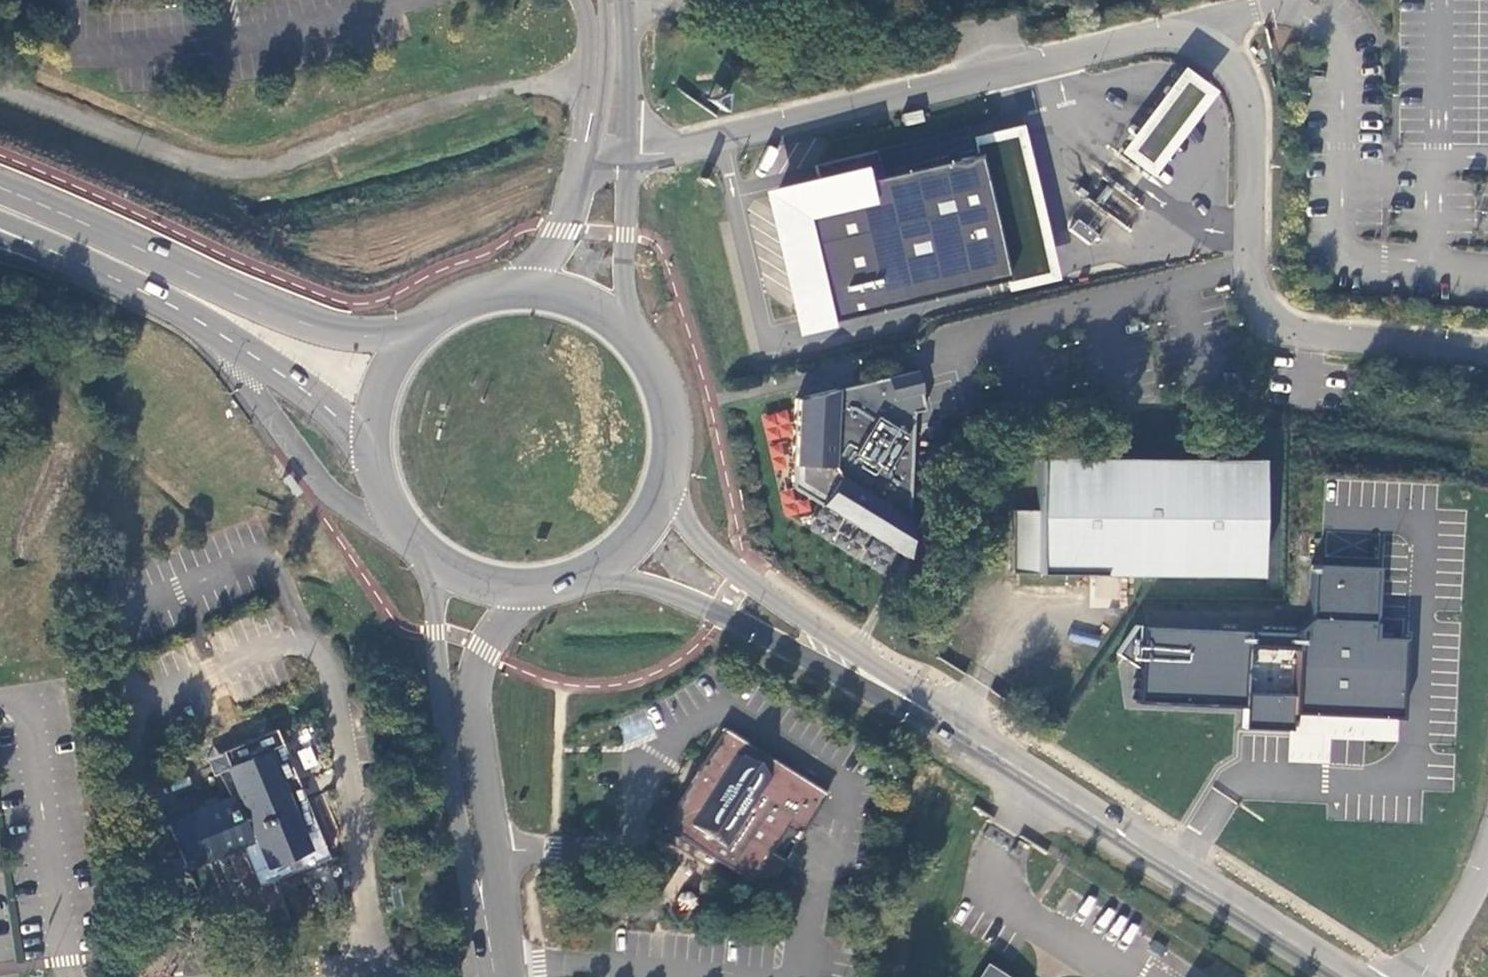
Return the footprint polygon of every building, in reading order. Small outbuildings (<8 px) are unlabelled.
[(1153,104),(1118,150),(1150,174),(1186,127),(1213,89),(1181,66),(1153,104)] [(919,110),(901,114),(904,125),(922,121),(919,110)] [(970,135),(973,152),(975,151),(1005,277),(1004,278),(1006,284),(1007,290),(1057,278),(1019,123),(978,133),(970,135)] [(820,189),(776,199),(799,296),(795,297),(799,316),(803,315),(806,326),(1004,278),(1005,277),(975,151),(973,152),(881,174),(861,179),(855,156),(815,166),(820,189)] [(875,151),(855,156),(861,179),(881,174),(875,151)] [(1077,219),(1070,228),(1089,243),(1097,233),(1077,219)] [(1472,367),(1453,365),(1452,376),(1471,378),(1472,367)] [(797,399),(793,488),(908,557),(913,412),(925,409),(915,370),(797,399)] [(766,442),(793,436),(787,409),(760,415),(766,442)] [(1013,509),(1012,570),(1258,573),(1259,460),(1039,458),(1038,509),(1013,509)] [(1297,628),(1141,621),(1137,696),(1243,701),(1242,725),(1287,727),(1288,704),(1397,710),(1400,641),(1370,640),(1374,569),(1311,566),(1308,616),(1297,628)] [(1111,609),(1114,578),(1092,576),(1089,606),(1111,609)] [(1074,627),(1069,638),(1095,649),(1100,638),(1074,627)] [(786,833),(798,841),(826,798),(719,732),(658,829),(764,895),(784,863),(772,855),(786,833)] [(195,763),(201,776),(215,771),(255,754),(279,812),(296,853),(256,870),(244,842),(230,847),(248,889),(307,865),(316,861),(263,734),(243,743),(195,763)] [(302,768),(315,766),(312,747),(299,749),(302,768)] [(226,798),(157,827),(175,870),(230,847),(244,842),(256,870),(296,853),(279,812),(255,754),(215,771),(226,798)] [(784,863),(798,841),(786,833),(772,855),(784,863)]
